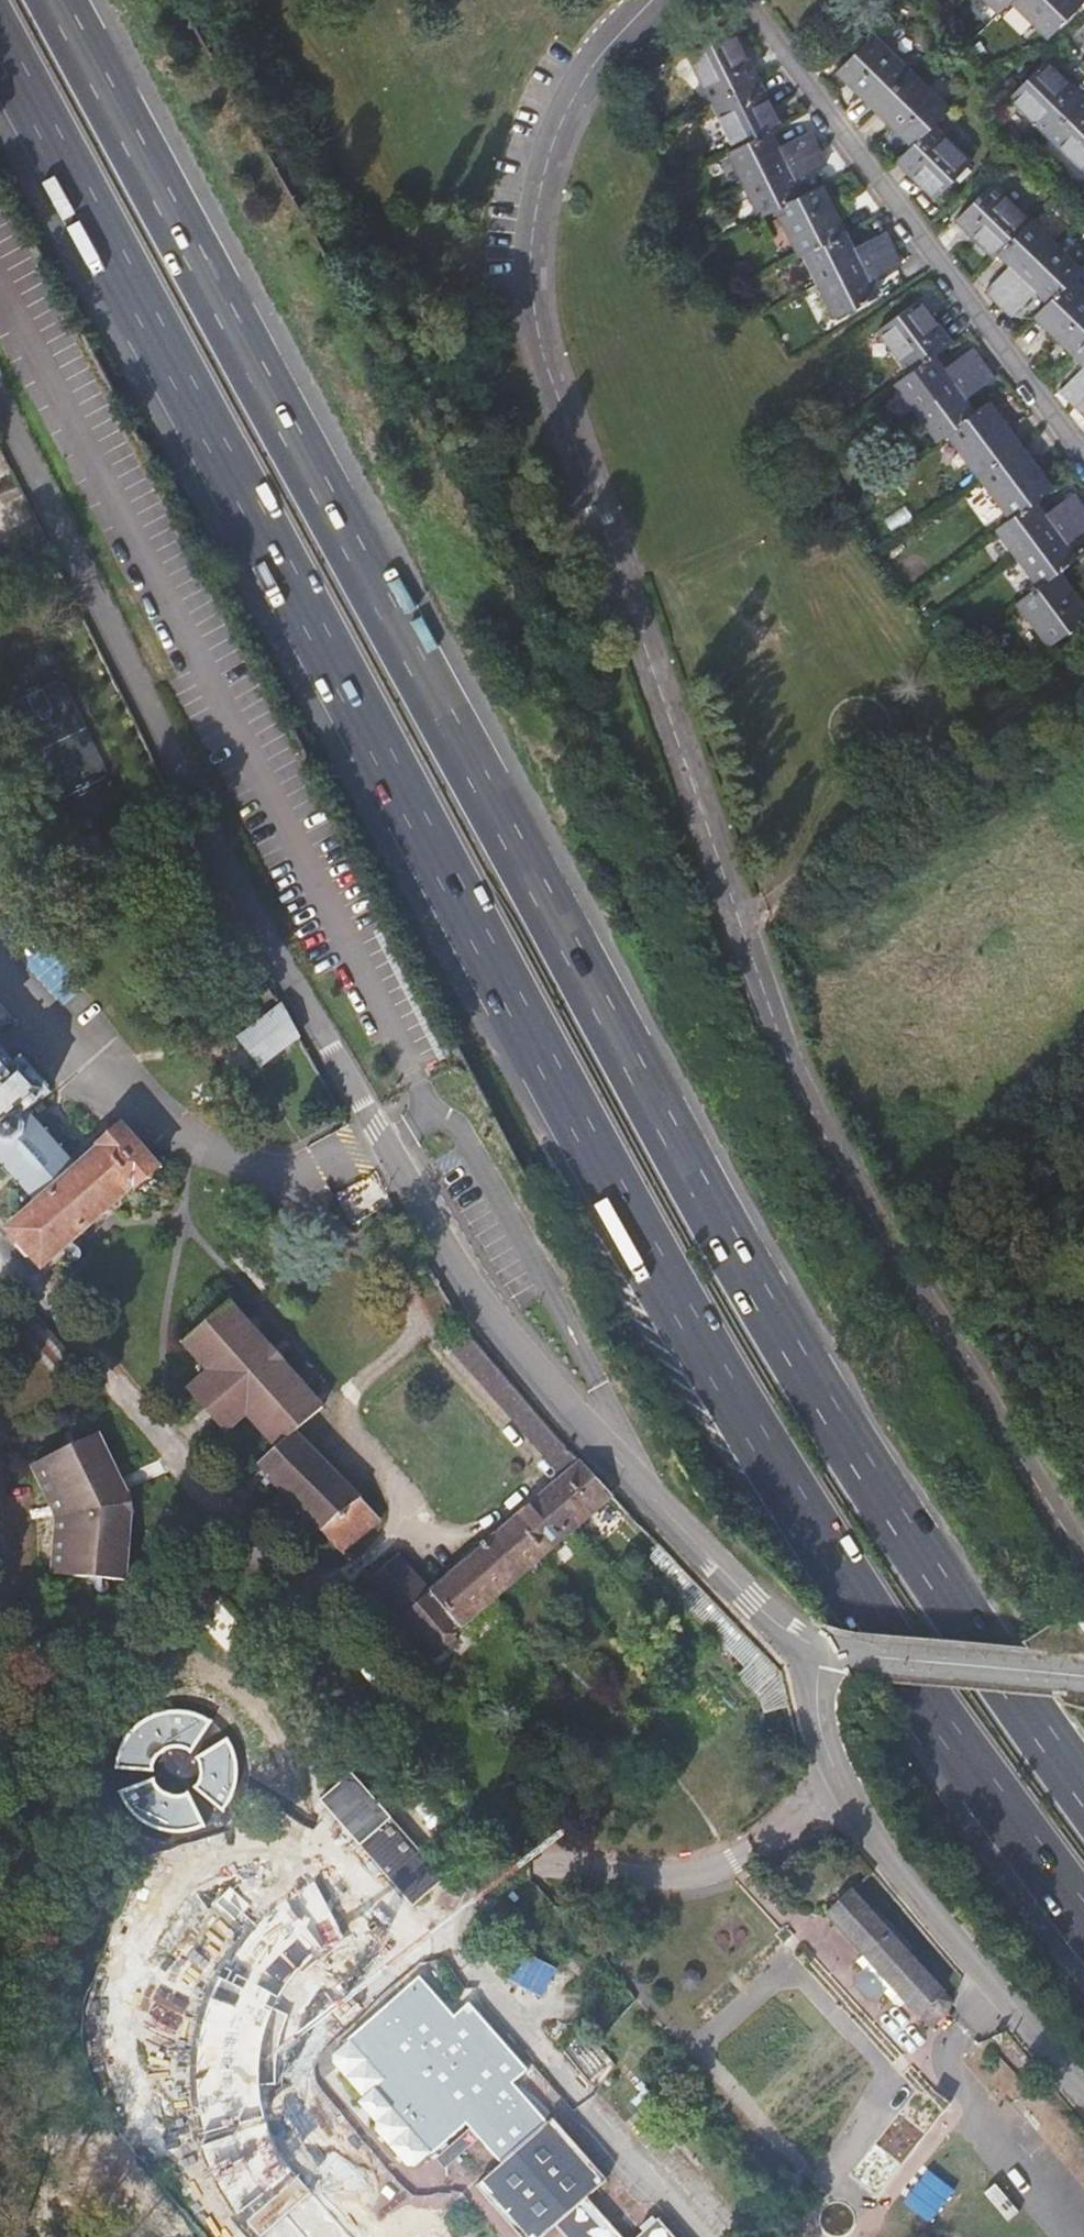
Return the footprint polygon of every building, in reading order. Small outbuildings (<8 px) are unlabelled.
[(1054,31),(1083,1),(1083,0),(1020,0),(1054,31)] [(695,49),(719,96),(762,74),(738,28),(695,49)] [(881,102),(915,68),(878,31),(844,65),(881,102)] [(1083,97),(1083,91),(1050,56),(1015,92),(1052,129),(1083,97)] [(920,140),(939,122),(954,107),(915,68),(881,102),(920,140)] [(719,96),(743,144),(777,127),(786,121),(762,74),(719,96)] [(1052,129),(1083,161),(1083,97),(1052,129)] [(975,159),(939,122),(920,140),(903,157),(940,195),(975,159)] [(752,179),(822,145),(814,128),(785,143),(777,127),(743,144),(736,148),(752,179)] [(783,203),(808,191),(800,176),(831,161),(822,145),(752,179),(768,210),(783,203)] [(1001,252),(1004,249),(1036,218),(997,180),(963,214),(1001,252)] [(806,251),(811,249),(851,229),(828,182),(808,191),(783,203),(806,251)] [(993,286),(1005,298),(1060,242),(1036,218),(1004,249),(1017,261),(993,286)] [(827,281),(898,246),(890,230),(859,245),(851,229),(811,249),(827,281)] [(1060,242),(1005,298),(1018,311),(1043,287),(1054,298),(1076,276),(1083,268),(1083,265),(1060,242)] [(905,262),(898,246),(827,281),(842,311),(882,291),(875,277),(905,262)] [(1083,344),(1083,284),(1076,276),(1054,298),(1041,312),(1079,349),(1083,344)] [(886,326),(917,368),(940,352),(957,339),(925,297),(886,326)] [(923,407),(987,361),(976,345),(949,365),(940,352),(917,368),(903,379),(923,407)] [(954,429),(982,409),(972,395),(999,375),(987,361),(923,407),(944,436),(954,429)] [(1083,395),(1083,369),(1067,385),(1080,399),(1083,395)] [(986,472),(1025,444),(994,400),(982,409),(954,429),(986,472)] [(1019,515),(1040,499),(1057,487),(1025,444),(986,472),(1019,515)] [(0,475),(0,511),(16,503),(3,474),(0,475)] [(1026,555),(1083,512),(1083,499),(1078,490),(1050,512),(1040,499),(1019,515),(1005,526),(1026,555)] [(1046,582),(1070,565),(1082,556),(1072,542),(1083,534),(1083,512),(1026,555),(1046,582)] [(57,569),(48,552),(36,526),(0,544),(0,547),(18,587),(57,569)] [(1070,565),(1046,582),(1030,594),(1063,636),(1083,620),(1083,584),(1070,565)] [(260,1055),(293,1036),(274,1002),(242,1022),(260,1055)] [(37,1199),(6,1226),(40,1266),(138,1180),(142,1186),(159,1171),(119,1123),(99,1140),(103,1144),(79,1164),(30,1107),(50,1089),(23,1056),(14,1063),(0,1047),(0,1156),(37,1199)] [(222,1292),(173,1335),(198,1365),(178,1383),(216,1426),(238,1407),(274,1446),(255,1461),(336,1549),(376,1517),(292,1424),(320,1401),(222,1292)] [(430,1652),(607,1497),(589,1478),(470,1336),(454,1348),(561,1477),(431,1593),(400,1561),(384,1577),(377,1568),(364,1580),(430,1652)] [(23,1464),(50,1515),(48,1575),(122,1574),(124,1516),(120,1514),(120,1508),(128,1504),(124,1489),(118,1491),(114,1484),(119,1481),(88,1427),(23,1464)] [(764,1713),(789,1707),(781,1674),(708,1603),(657,1549),(648,1557),(664,1577),(660,1581),(745,1668),(738,1675),(760,1701),(764,1713)] [(203,1587),(185,1604),(222,1649),(241,1633),(203,1587)] [(388,1826),(359,1852),(409,1914),(440,1886),(388,1826)] [(308,2142),(211,2036),(254,1997),(280,2025),(380,1934),(339,1889),(324,1902),(270,1842),(215,1892),(235,1914),(117,2021),(312,2234),(355,2195),(307,2143),(308,2142)] [(898,1994),(930,2029),(950,2013),(954,2001),(945,1990),(854,1888),(826,1912),(862,1953),(856,1961),(863,1967),(856,1974),(856,1984),(867,1998),(878,1998),(884,1993),(891,1999),(898,1994)] [(481,2140),(503,2166),(476,2189),(519,2236),(547,2236),(555,2230),(561,2236),(619,2236),(589,2203),(607,2184),(554,2123),(548,2125),(511,2083),(523,2072),(466,2007),(453,2017),(418,1979),(348,2040),(382,2080),(371,2089),(429,2155),(466,2123),(471,2128),(481,2140)] [(444,2171),(481,2140),(471,2128),(434,2160),(444,2171)] [(418,2215),(392,2236),(437,2236),(418,2215)] [(657,2222),(638,2236),(672,2236),(657,2222)]
